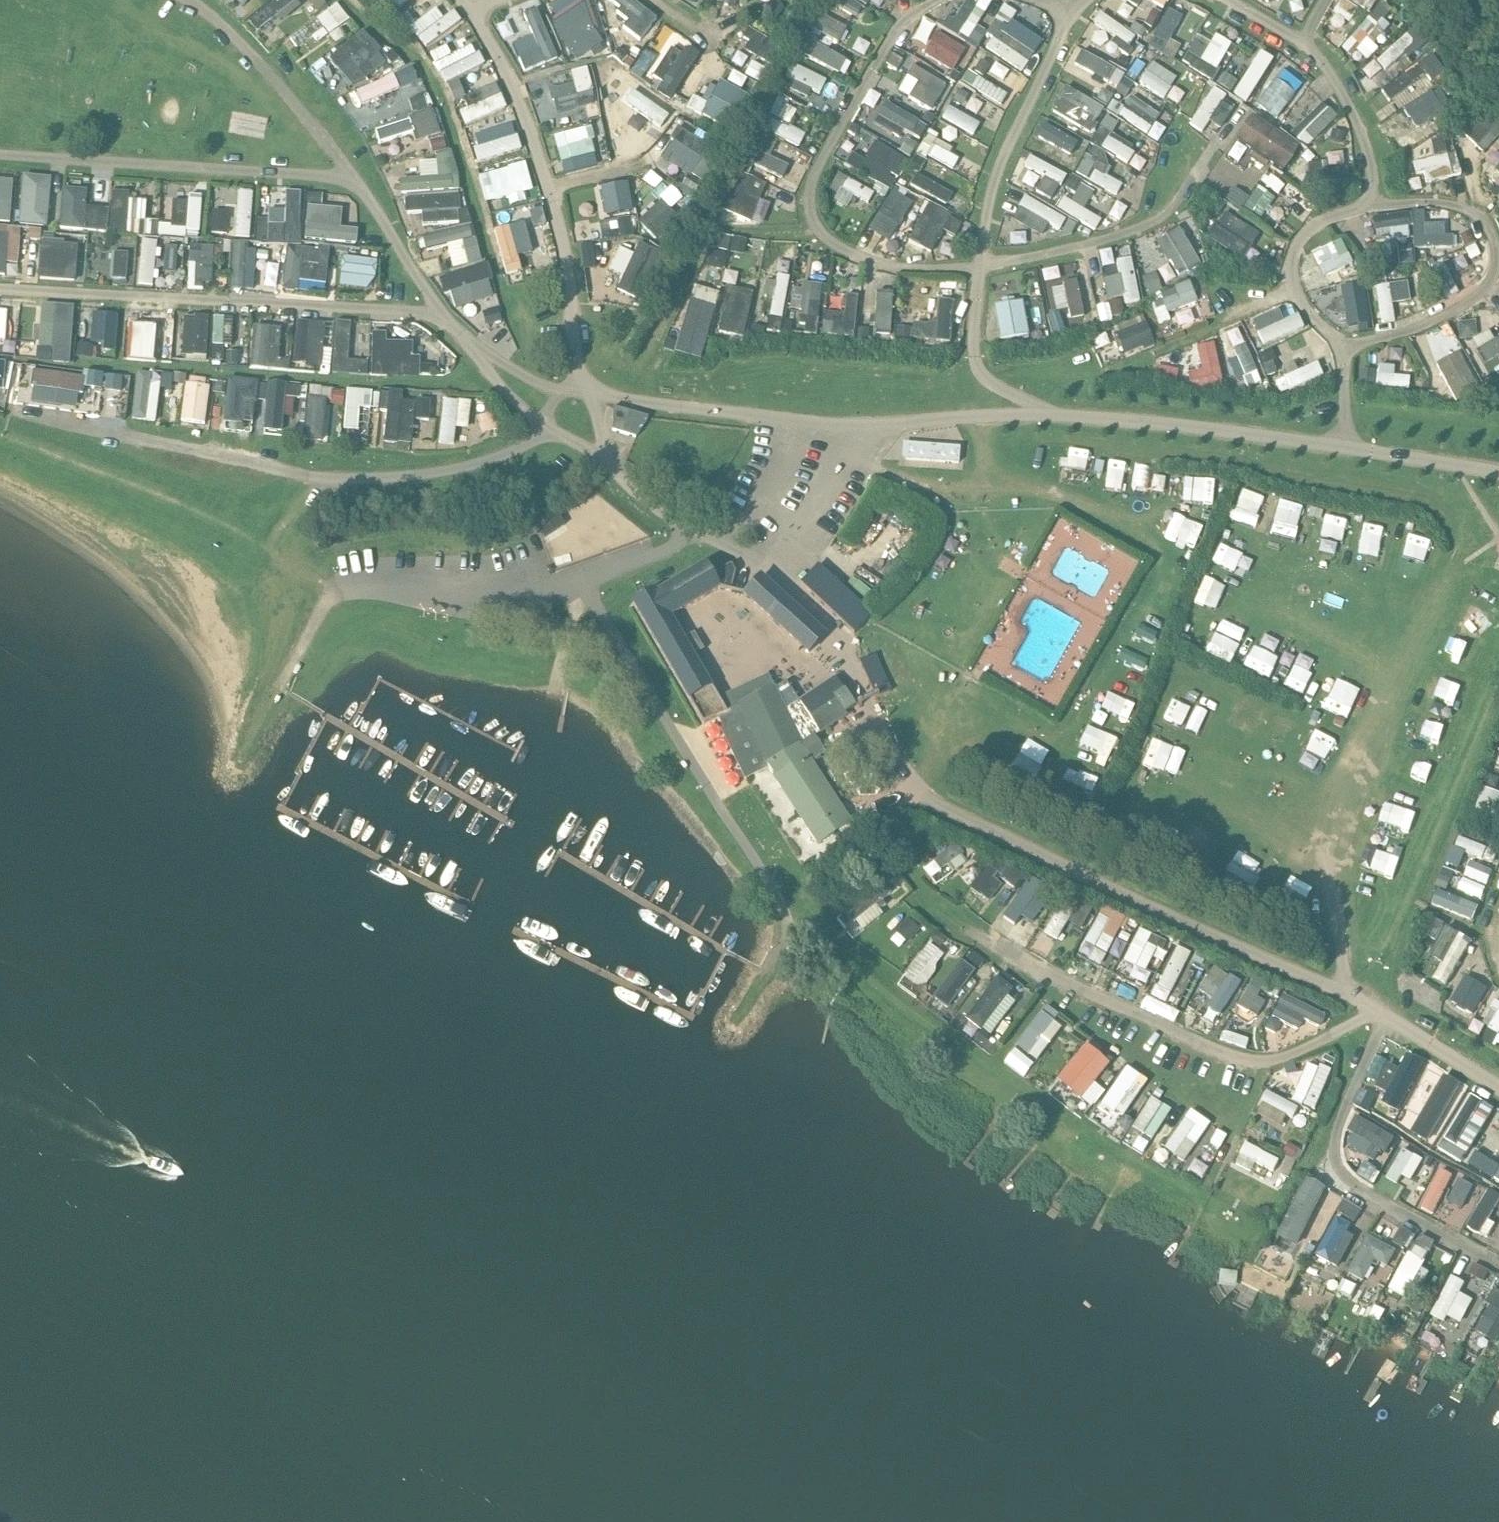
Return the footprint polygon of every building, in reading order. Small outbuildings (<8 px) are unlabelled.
[(311,16),(326,4),(323,0),(303,0),(302,0),(274,0),(249,20),(259,33),(299,2),(311,16)] [(402,10),(413,0),(392,0),(402,10)] [(514,55),(532,45),(544,65),(566,53),(534,0),(529,0),(506,14),(517,32),(505,40),(514,55)] [(645,22),(653,10),(637,0),(609,0),(645,22)] [(842,8),(860,18),(866,6),(854,0),(846,0),(842,8)] [(1353,20),(1359,6),(1372,11),(1377,0),(1341,0),(1335,13),(1353,20)] [(1366,60),(1395,12),(1376,1),(1348,48),(1366,60)] [(328,34),(351,20),(339,2),(317,16),(328,34)] [(1008,26),(1018,10),(1004,2),(995,18),(1008,26)] [(464,21),(456,9),(445,17),(438,7),(415,22),(409,14),(404,17),(425,47),(464,21)] [(1100,13),(1095,24),(1132,43),(1138,32),(1100,13)] [(823,15),(816,32),(840,42),(847,25),(823,15)] [(665,28),(638,77),(674,97),(701,47),(665,28)] [(754,28),(743,46),(762,58),(773,40),(754,28)] [(996,30),(986,47),(1024,71),(1034,53),(996,30)] [(959,54),(965,43),(941,31),(936,42),(959,54)] [(1217,69),(1234,44),(1217,32),(1209,43),(1198,35),(1188,49),(1217,69)] [(844,74),(851,61),(810,38),(802,51),(844,74)] [(1376,88),(1413,55),(1399,39),(1362,72),(1376,88)] [(445,83),(485,64),(475,42),(452,53),(447,44),(430,52),(445,83)] [(1250,101),(1278,53),(1263,45),(1234,92),(1250,101)] [(399,59),(391,50),(384,56),(392,65),(399,59)] [(1275,72),(1285,80),(1266,106),(1282,118),(1312,76),(1286,57),(1275,72)] [(1135,80),(1145,64),(1137,58),(1126,74),(1135,80)] [(1165,99),(1179,77),(1154,61),(1140,83),(1165,99)] [(786,79),(834,106),(844,89),(796,62),(786,79)] [(908,75),(937,93),(944,82),(915,64),(908,75)] [(413,111),(431,103),(415,65),(357,89),(363,104),(404,88),(413,111)] [(587,65),(570,69),(573,81),(551,87),(559,119),(599,109),(587,65)] [(744,78),(756,87),(764,77),(752,67),(744,78)] [(1108,82),(1117,87),(1124,74),(1115,69),(1108,82)] [(955,82),(960,74),(953,70),(948,78),(955,82)] [(968,72),(962,83),(1004,102),(1009,91),(968,72)] [(1409,73),(1382,90),(1396,112),(1410,103),(1404,93),(1417,85),(1409,73)] [(704,100),(695,95),(688,106),(721,125),(742,91),(718,77),(704,100)] [(460,80),(450,84),(456,102),(466,98),(460,80)] [(1053,111),(1093,130),(1105,105),(1065,86),(1053,111)] [(1214,86),(1190,125),(1203,133),(1227,94),(1214,86)] [(1406,108),(1418,127),(1452,105),(1439,86),(1406,108)] [(502,91),(460,109),(467,125),(509,107),(502,91)] [(641,145),(665,109),(639,92),(615,127),(641,145)] [(780,98),(765,130),(801,147),(807,133),(790,125),(799,106),(780,98)] [(878,113),(919,139),(928,125),(887,99),(878,113)] [(1114,99),(1107,110),(1117,116),(1124,105),(1114,99)] [(1309,147),(1338,116),(1322,100),(1293,131),(1309,147)] [(974,135),(981,123),(951,104),(943,116),(974,135)] [(418,141),(443,132),(434,109),(376,129),(381,141),(414,130),(418,141)] [(469,139),(479,165),(524,148),(511,112),(484,122),(487,132),(469,139)] [(1486,151),(1498,135),(1498,123),(1485,112),(1467,135),(1486,151)] [(1286,171),(1303,147),(1254,113),(1237,136),(1286,171)] [(1112,132),(1118,122),(1107,114),(1100,124),(1112,132)] [(555,134),(562,161),(597,152),(590,124),(555,134)] [(852,125),(848,132),(854,136),(858,128),(852,125)] [(663,156),(694,172),(709,144),(678,127),(663,156)] [(1440,154),(1440,153),(1446,151),(1442,136),(1430,138),(1434,155),(1440,154)] [(1106,137),(1101,150),(1131,161),(1136,148),(1106,137)] [(875,139),(865,158),(854,151),(848,161),(893,186),(908,157),(875,139)] [(953,168),(962,155),(938,140),(929,154),(953,168)] [(1052,142),(1048,152),(1072,162),(1077,152),(1052,142)] [(790,163),(770,157),(772,147),(761,144),(755,167),(787,175),(790,163)] [(1410,185),(1461,175),(1457,151),(1415,159),(1418,178),(1409,179),(1410,185)] [(403,191),(458,188),(457,153),(420,154),(421,177),(402,178),(403,191)] [(1027,154),(1017,178),(1031,184),(1035,173),(1063,184),(1068,171),(1027,154)] [(1118,194),(1126,181),(1087,158),(1079,171),(1118,194)] [(480,171),(485,200),(533,193),(529,164),(480,171)] [(1260,181),(1279,193),(1287,181),(1268,169),(1260,181)] [(741,172),(729,211),(755,219),(767,180),(741,172)] [(23,173),(21,223),(49,224),(51,174),(23,173)] [(701,182),(688,173),(682,183),(695,191),(701,182)] [(937,198),(942,185),(912,174),(907,187),(937,198)] [(12,221),(14,179),(0,178),(0,220),(12,221)] [(606,213),(632,211),(629,182),(604,184),(606,213)] [(883,187),(876,183),(873,189),(880,193),(883,187)] [(1073,200),(1064,195),(1058,207),(1097,229),(1103,218),(1085,209),(1096,190),(1083,183),(1073,200)] [(1255,185),(1246,208),(1266,216),(1275,193),(1255,185)] [(61,186),(60,228),(108,229),(109,207),(87,206),(88,187),(61,186)] [(772,186),(767,201),(793,210),(798,195),(772,186)] [(1227,202),(1243,208),(1248,192),(1232,187),(1227,202)] [(891,188),(871,230),(894,240),(913,198),(891,188)] [(238,189),(237,236),(253,236),(254,190),(238,189)] [(302,242),(303,190),(287,189),(286,222),(268,222),(268,241),(302,242)] [(113,234),(202,235),(202,200),(174,200),(174,221),(147,221),(147,199),(130,199),(130,191),(113,191),(113,234)] [(343,207),(323,206),(323,193),(308,193),(307,242),(358,244),(359,227),(343,227),(343,207)] [(1020,206),(1061,229),(1068,217),(1026,195),(1020,206)] [(410,224),(461,222),(460,196),(409,197),(410,224)] [(640,218),(659,239),(681,219),(663,199),(640,218)] [(1087,208),(1105,217),(1110,208),(1092,199),(1087,208)] [(909,242),(935,254),(946,232),(957,237),(965,220),(928,203),(909,242)] [(1244,259),(1252,247),(1241,239),(1249,226),(1224,209),(1207,233),(1244,259)] [(521,258),(517,239),(527,236),(521,211),(496,216),(506,261),(521,258)] [(1409,217),(1376,220),(1378,240),(1411,237),(1409,217)] [(448,248),(453,267),(482,260),(473,225),(423,237),(427,253),(448,248)] [(8,262),(19,263),(21,227),(0,226),(0,274),(7,274),(8,262)] [(1179,277),(1203,263),(1180,226),(1157,239),(1179,277)] [(719,233),(717,249),(746,252),(748,237),(719,233)] [(1455,246),(1454,234),(1415,234),(1415,247),(1455,246)] [(77,280),(79,241),(41,239),(40,278),(77,280)] [(139,285),(156,286),(158,240),(141,240),(139,285)] [(640,241),(635,252),(619,245),(609,268),(625,275),(619,289),(639,298),(659,250),(640,241)] [(204,290),(205,281),(213,282),(215,244),(190,243),(187,289),(204,290)] [(257,244),(233,243),(231,286),(255,288),(257,244)] [(596,268),(592,243),(581,245),(584,270),(596,268)] [(1354,266),(1350,252),(1339,255),(1336,243),(1314,249),(1321,275),(1354,266)] [(353,293),(370,294),(372,251),(288,246),(286,288),(327,290),(328,280),(354,281),(353,293)] [(114,250),(112,278),(128,278),(129,250),(114,250)] [(268,260),(269,251),(258,250),(257,259),(268,260)] [(1119,274),(1105,276),(1108,297),(1123,295),(1124,303),(1141,300),(1134,256),(1116,259),(1119,274)] [(1361,259),(1354,262),(1358,272),(1364,269),(1361,259)] [(1431,271),(1444,297),(1458,289),(1444,264),(1431,271)] [(445,273),(451,306),(495,298),(490,265),(445,273)] [(1055,311),(1069,309),(1071,319),(1084,316),(1074,265),(1047,270),(1055,311)] [(780,269),(770,315),(783,317),(792,272),(780,269)] [(1386,270),(1374,272),(1376,284),(1387,282),(1386,270)] [(602,288),(616,293),(622,275),(609,271),(602,288)] [(1158,273),(1144,276),(1148,292),(1161,289),(1158,273)] [(1161,322),(1201,303),(1191,282),(1151,301),(1161,322)] [(1381,322),(1395,321),(1393,303),(1408,301),(1407,283),(1377,285),(1381,322)] [(700,359),(720,291),(695,284),(675,352),(700,359)] [(1021,288),(1004,290),(1008,323),(1025,321),(1021,288)] [(891,330),(891,291),(877,291),(876,329),(891,330)] [(847,324),(849,293),(827,292),(826,323),(847,324)] [(913,337),(951,340),(955,299),(935,297),(934,313),(915,312),(913,337)] [(1120,297),(1097,301),(1099,316),(1122,313),(1120,297)] [(39,359),(73,360),(75,303),(41,302),(39,359)] [(489,325),(504,320),(500,306),(485,311),(489,325)] [(1253,321),(1257,331),(1284,319),(1279,309),(1253,321)] [(104,342),(104,351),(117,352),(119,313),(105,312),(105,326),(92,326),(91,341),(104,342)] [(185,314),(183,360),(208,361),(210,315),(185,314)] [(229,360),(230,315),(213,315),(212,359),(229,360)] [(320,371),(327,322),(299,318),(291,367),(320,371)] [(362,343),(352,342),(352,319),(334,319),(333,361),(361,361),(362,343)] [(1115,334),(1124,355),(1142,348),(1143,350),(1155,346),(1145,321),(1115,334)] [(1369,330),(1368,323),(1358,325),(1359,332),(1369,330)] [(160,325),(129,324),(127,359),(159,360),(160,325)] [(280,368),(281,326),(255,325),(254,367),(280,368)] [(372,330),(372,375),(421,376),(422,354),(415,354),(415,342),(387,341),(387,330),(372,330)] [(1493,344),(1489,335),(1471,345),(1483,366),(1498,357),(1498,341),(1493,344)] [(1191,391),(1226,382),(1215,340),(1196,345),(1202,366),(1196,367),(1193,357),(1183,360),(1191,391)] [(1469,361),(1446,367),(1452,393),(1476,387),(1469,361)] [(1395,385),(1396,364),(1378,363),(1377,384),(1395,385)] [(1286,372),(1288,385),(1316,380),(1314,367),(1286,372)] [(89,384),(101,386),(103,372),(90,371),(89,384)] [(132,417),(156,421),(163,376),(139,372),(132,417)] [(228,377),(226,426),(256,427),(258,378),(228,377)] [(206,424),(212,385),(186,381),(181,420),(206,424)] [(285,432),(285,416),(298,415),(297,382),(266,383),(267,433),(285,432)] [(306,438),(326,439),(328,385),(308,385),(306,438)] [(363,434),(364,407),(375,407),(375,388),(346,388),(345,433),(363,434)] [(385,389),(382,444),(412,446),(413,417),(430,418),(431,399),(404,398),(404,390),(385,389)] [(443,398),(441,444),(456,445),(456,428),(470,428),(471,399),(443,398)] [(613,431),(636,437),(648,418),(614,408),(613,431)] [(959,463),(960,447),(907,444),(906,460),(959,463)] [(1068,447),(1065,467),(1087,470),(1090,449),(1068,447)] [(1119,458),(1117,469),(1138,473),(1140,462),(1119,458)] [(1301,521),(1303,503),(1278,500),(1273,535),(1297,539),(1299,521),(1301,521)] [(602,503),(560,540),(580,562),(621,525),(602,503)] [(1241,506),(1231,532),(1242,536),(1253,510),(1241,506)] [(1326,515),(1325,531),(1350,533),(1351,517),(1326,515)] [(1193,550),(1203,525),(1182,517),(1172,541),(1193,550)] [(1416,538),(1407,560),(1429,569),(1438,547),(1416,538)] [(1224,566),(1239,573),(1248,554),(1232,547),(1224,566)] [(767,766),(819,844),(850,823),(810,761),(824,751),(814,736),(847,715),(846,712),(855,706),(836,678),(784,710),(767,676),(719,700),(671,616),(719,589),(731,591),(735,572),(732,565),(712,577),(705,564),(655,592),(654,590),(634,603),(703,724),(720,716),(726,730),(724,731),(746,776),(767,766)] [(800,584),(854,634),(872,615),(832,577),(825,585),(812,573),(800,584)] [(824,635),(760,577),(745,594),(808,652),(824,635)] [(1217,606),(1225,584),(1206,577),(1198,599),(1217,606)] [(1206,652),(1231,664),(1247,630),(1221,619),(1206,652)] [(1133,650),(1152,657),(1160,637),(1141,630),(1133,650)] [(1457,644),(1449,663),(1468,670),(1475,652),(1457,644)] [(860,662),(877,698),(892,692),(875,654),(860,662)] [(1295,665),(1285,685),(1304,694),(1314,674),(1295,665)] [(1197,725),(1221,726),(1223,691),(1198,690),(1197,725)] [(1129,722),(1137,703),(1109,691),(1101,710),(1129,722)] [(1179,737),(1189,716),(1160,702),(1150,724),(1179,737)] [(1421,739),(1435,744),(1441,727),(1427,722),(1421,739)] [(1100,749),(1096,762),(1109,765),(1117,734),(1088,727),(1084,745),(1100,749)] [(1305,752),(1328,761),(1337,739),(1315,729),(1305,752)] [(1150,737),(1142,763),(1164,770),(1172,744),(1150,737)] [(1027,740),(1009,768),(1033,784),(1052,756),(1027,740)] [(1004,764),(996,760),(991,769),(999,774),(1004,764)] [(1090,790),(1092,770),(1065,768),(1064,788),(1090,790)] [(1477,814),(1498,822),(1498,791),(1486,787),(1477,814)] [(1199,834),(1187,859),(1206,868),(1218,843),(1199,834)] [(1460,835),(1455,847),(1484,859),(1489,846),(1460,835)] [(1489,849),(1498,853),(1498,844),(1492,841),(1489,849)] [(957,845),(924,866),(934,882),(967,861),(957,845)] [(978,848),(972,857),(983,865),(989,855),(978,848)] [(1246,894),(1256,877),(1262,880),(1271,866),(1243,849),(1224,881),(1246,894)] [(1011,865),(1002,878),(1014,887),(1024,874),(1011,865)] [(989,900),(1004,881),(986,867),(971,886),(989,900)] [(885,913),(878,902),(888,895),(881,885),(838,915),(853,936),(885,913)] [(1438,888),(1432,902),(1475,920),(1481,906),(1438,888)] [(1011,909),(1025,919),(1038,902),(1025,892),(1011,909)] [(1070,894),(1048,933),(1058,939),(1069,919),(1083,927),(1094,907),(1070,894)] [(1085,941),(1107,953),(1126,918),(1103,906),(1085,941)] [(907,916),(896,931),(911,942),(922,926),(907,916)] [(1133,963),(1127,976),(1144,983),(1163,936),(1139,926),(1125,960),(1133,963)] [(1434,978),(1447,985),(1474,941),(1450,926),(1433,953),(1445,960),(1434,978)] [(929,939),(945,952),(953,942),(938,929),(929,939)] [(924,987),(947,954),(927,941),(905,975),(924,987)] [(1178,944),(1159,986),(1173,993),(1193,951),(1178,944)] [(966,958),(979,968),(984,961),(972,951),(966,958)] [(959,959),(936,997),(952,1006),(974,968),(959,959)] [(1199,988),(1215,998),(1207,1009),(1218,1017),(1242,981),(1215,963),(1199,988)] [(1013,979),(1003,972),(999,976),(1009,984),(1013,979)] [(1474,1013),(1491,987),(1469,973),(1452,1000),(1474,1013)] [(1259,1015),(1266,999),(1258,995),(1264,981),(1253,976),(1240,1006),(1259,1015)] [(1272,985),(1268,993),(1276,997),(1280,989),(1272,985)] [(1320,1025),(1326,1011),(1282,993),(1272,1016),(1300,1028),(1304,1018),(1320,1025)] [(1143,1007),(1164,1013),(1167,1002),(1147,996),(1143,1007)] [(1037,1061),(1068,1022),(1046,1004),(1014,1043),(1037,1061)] [(1494,1045),(1498,1036),(1498,1034),(1489,1028),(1483,1039),(1494,1045)] [(1106,1090),(1096,1081),(1111,1063),(1089,1044),(1057,1080),(1088,1109),(1106,1090)] [(1390,1062),(1380,1087),(1390,1091),(1385,1105),(1405,1112),(1425,1059),(1408,1052),(1402,1067),(1390,1062)] [(1305,1105),(1320,1109),(1332,1067),(1308,1060),(1298,1092),(1308,1095),(1305,1105)] [(1094,1115),(1117,1128),(1145,1077),(1122,1064),(1094,1115)] [(1413,1129),(1427,1139),(1465,1084),(1450,1074),(1413,1129)] [(1258,1115),(1290,1129),(1300,1105),(1268,1091),(1258,1115)] [(1444,1138),(1470,1153),(1497,1107),(1471,1092),(1444,1138)] [(1153,1096),(1133,1128),(1152,1140),(1173,1108),(1153,1096)] [(1185,1161),(1200,1140),(1217,1152),(1229,1136),(1193,1109),(1165,1146),(1185,1161)] [(1350,1130),(1387,1153),(1397,1138),(1360,1115),(1350,1130)] [(1268,1166),(1275,1169),(1281,1158),(1247,1140),(1234,1165),(1262,1179),(1268,1166)] [(1498,1173),(1498,1154),(1486,1146),(1478,1160),(1498,1173)] [(1401,1184),(1414,1152),(1402,1147),(1389,1179),(1401,1184)] [(1370,1181),(1378,1169),(1365,1161),(1358,1174),(1370,1181)] [(1441,1166),(1420,1206),(1434,1213),(1455,1174),(1441,1166)] [(1461,1177),(1448,1203),(1463,1210),(1476,1184),(1461,1177)] [(1484,1236),(1498,1208),(1498,1193),(1489,1188),(1467,1227),(1484,1236)] [(1404,1226),(1395,1241),(1406,1248),(1416,1234),(1404,1226)] [(1408,1298),(1437,1242),(1420,1233),(1391,1290),(1408,1298)] [(1390,1267),(1398,1247),(1367,1234),(1351,1274),(1368,1281),(1375,1261),(1390,1267)] [(1476,1263),(1470,1280),(1484,1284),(1489,1268),(1476,1263)] [(1476,1298),(1462,1291),(1467,1282),(1453,1275),(1431,1316),(1446,1323),(1449,1316),(1462,1323),(1476,1298)] [(1344,1280),(1338,1292),(1351,1299),(1357,1287),(1344,1280)] [(1494,1289),(1478,1334),(1498,1341),(1498,1291),(1494,1289)]
